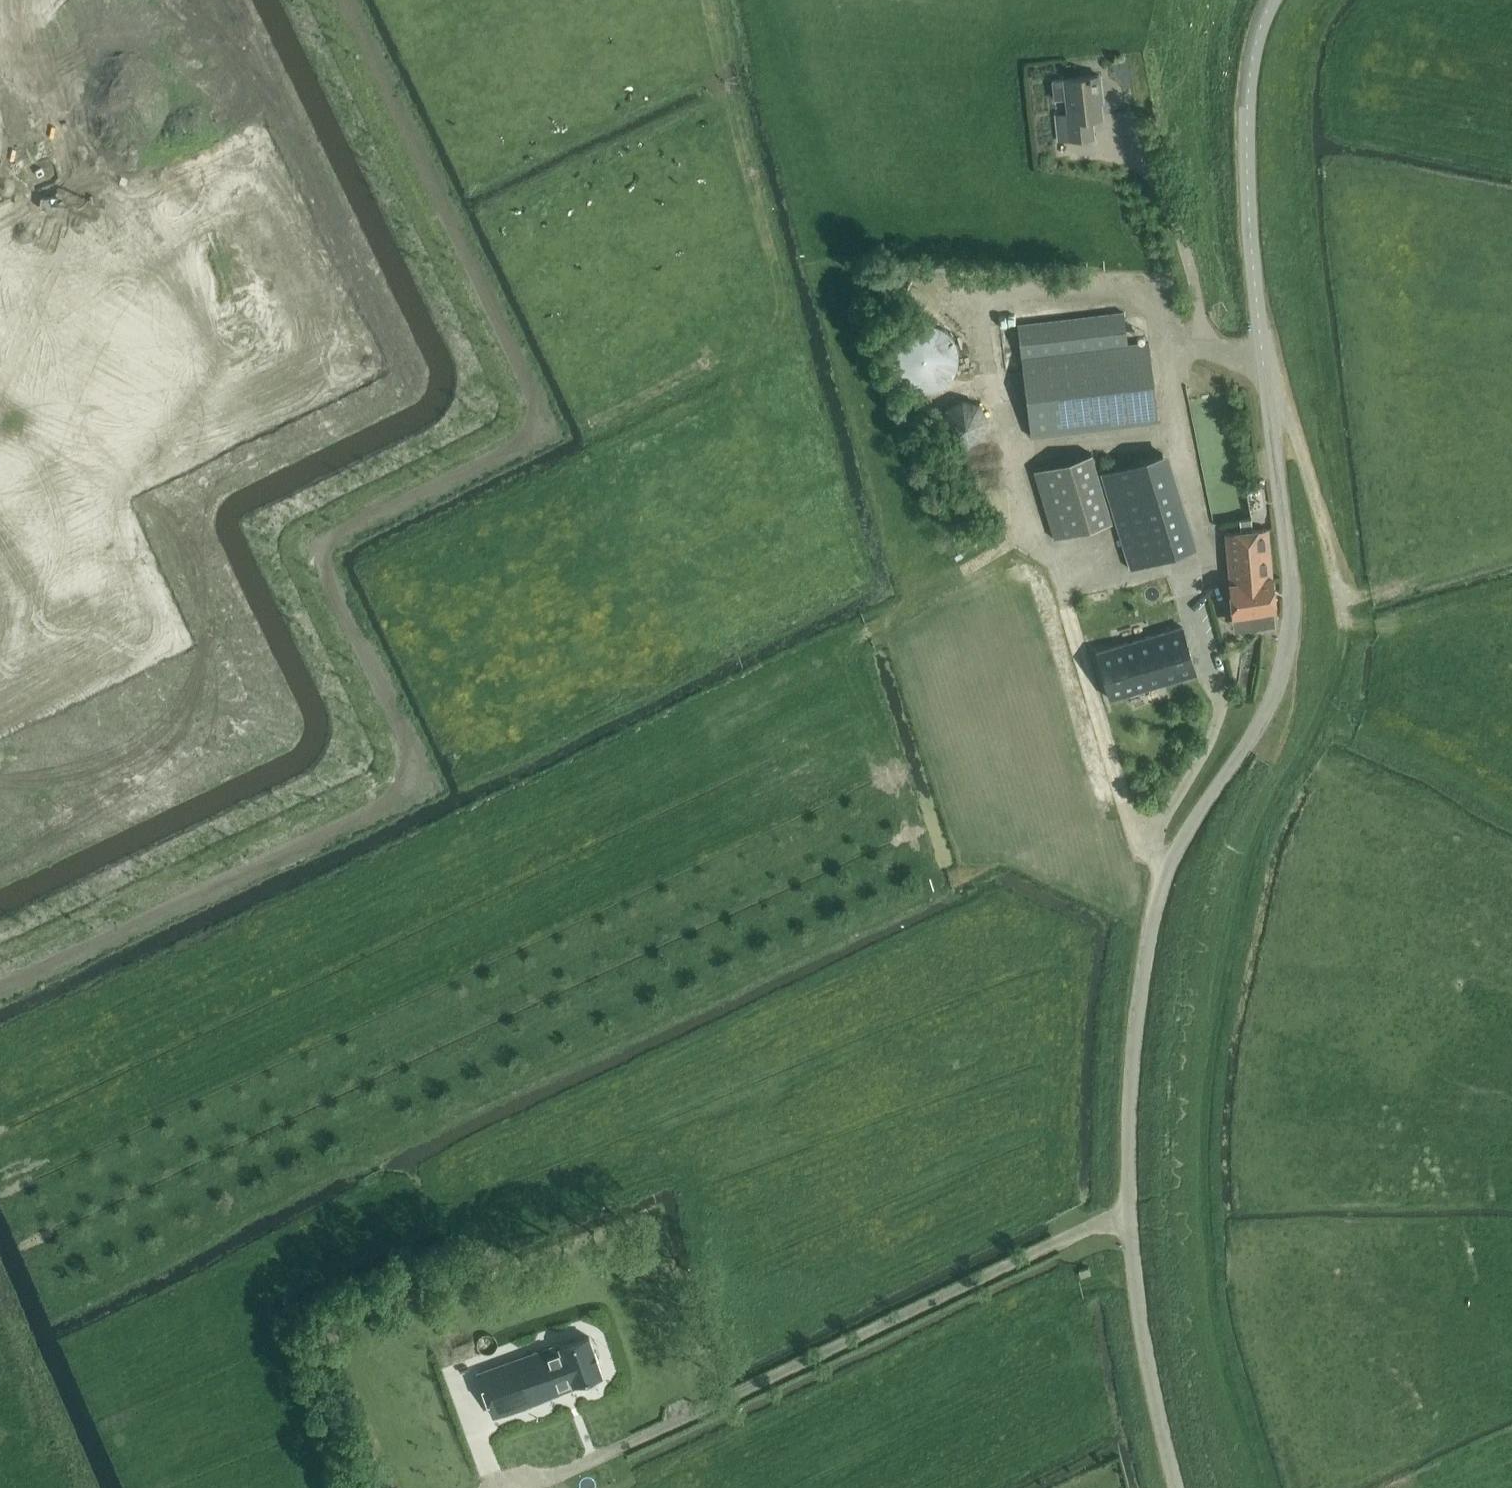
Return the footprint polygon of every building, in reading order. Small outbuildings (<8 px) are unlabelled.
[(1100,92),(1098,74),(1062,78),(1066,113),(1054,114),(1057,140),(1092,136),(1090,118),(1100,116),(1098,93),(1100,92)] [(1017,325),(1030,436),(1156,421),(1147,341),(1127,344),(1123,312),(1017,325)] [(896,379),(898,381),(900,383),(906,386),(908,387),(911,389),(918,390),(922,390),(933,389),(936,387),(940,386),(945,382),(951,376),(952,373),(954,369),(956,365),(957,361),(957,358),(957,352),(956,347),(955,343),(953,339),(951,337),(950,335),(944,329),(941,327),(937,325),(934,324),(930,323),(927,322),(923,322),(919,322),(914,323),(906,325),(902,328),(899,330),(894,336),(892,339),(890,343),(889,350),(889,358),(889,361),(889,363),(890,366),(891,368),(893,374),(895,376),(896,379)] [(944,414),(956,450),(988,439),(976,404),(944,414)] [(1092,452),(1034,469),(1055,538),(1112,521),(1092,452)] [(1130,567),(1192,548),(1162,452),(1100,471),(1130,567)] [(1267,529),(1253,530),(1242,531),(1224,533),(1232,615),(1247,613),(1249,613),(1251,626),(1274,624),(1272,611),(1275,610),(1272,577),(1267,529)] [(1109,696),(1196,672),(1182,625),(1096,649),(1109,696)] [(1078,1269),(1080,1275),(1090,1272),(1088,1266),(1078,1269)] [(500,1363),(478,1371),(488,1398),(494,1414),(546,1395),(545,1391),(556,1388),(557,1392),(574,1385),(573,1382),(602,1372),(589,1335),(561,1346),(559,1342),(500,1363)]
